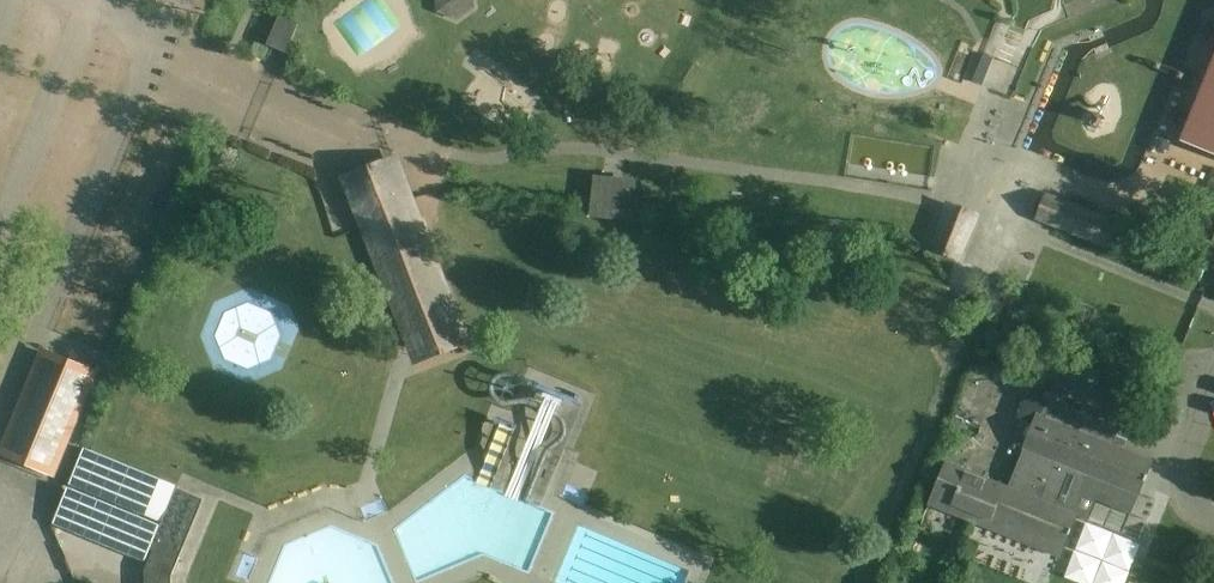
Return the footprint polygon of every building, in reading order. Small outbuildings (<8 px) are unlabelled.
[(287,53),(298,25),(278,17),(266,45),(287,53)] [(1179,140),(1213,154),(1213,53),(1200,90),(1192,107),(1179,140)] [(412,366),(472,343),(420,211),(397,153),(367,164),(350,171),(337,176),(360,233),(400,336),(410,360),(412,366)] [(590,200),(589,217),(632,222),(634,203),(636,179),(593,174),(590,200)] [(1109,252),(1121,222),(1046,193),(1034,223),(1052,230),(1109,252)] [(959,264),(979,217),(948,205),(928,251),(959,264)] [(4,449),(3,452),(51,472),(54,465),(92,372),(44,352),(4,449)] [(1063,362),(1057,378),(1084,389),(1084,388),(1090,373),(1079,369),(1063,362)] [(998,380),(990,402),(1006,407),(1014,385),(998,380)] [(1119,428),(1060,404),(1061,399),(1055,394),(1043,393),(1040,402),(1043,407),(1039,417),(1035,415),(1022,448),(1023,449),(1021,453),(1008,487),(946,462),(929,505),(1061,557),(1072,529),(1077,516),(1071,513),(1078,494),(1128,514),(1149,460),(1121,449),(1112,445),(1119,428)] [(1026,398),(1018,419),(1032,424),(1035,415),(1039,417),(1043,407),(1040,402),(1039,403),(1026,398)] [(188,487),(186,492),(178,489),(175,488),(175,490),(173,495),(150,549),(153,550),(145,571),(145,582),(171,582),(171,576),(182,548),(203,499),(199,497),(201,493),(188,487)] [(129,562),(150,510),(122,499),(101,550),(129,562)]
